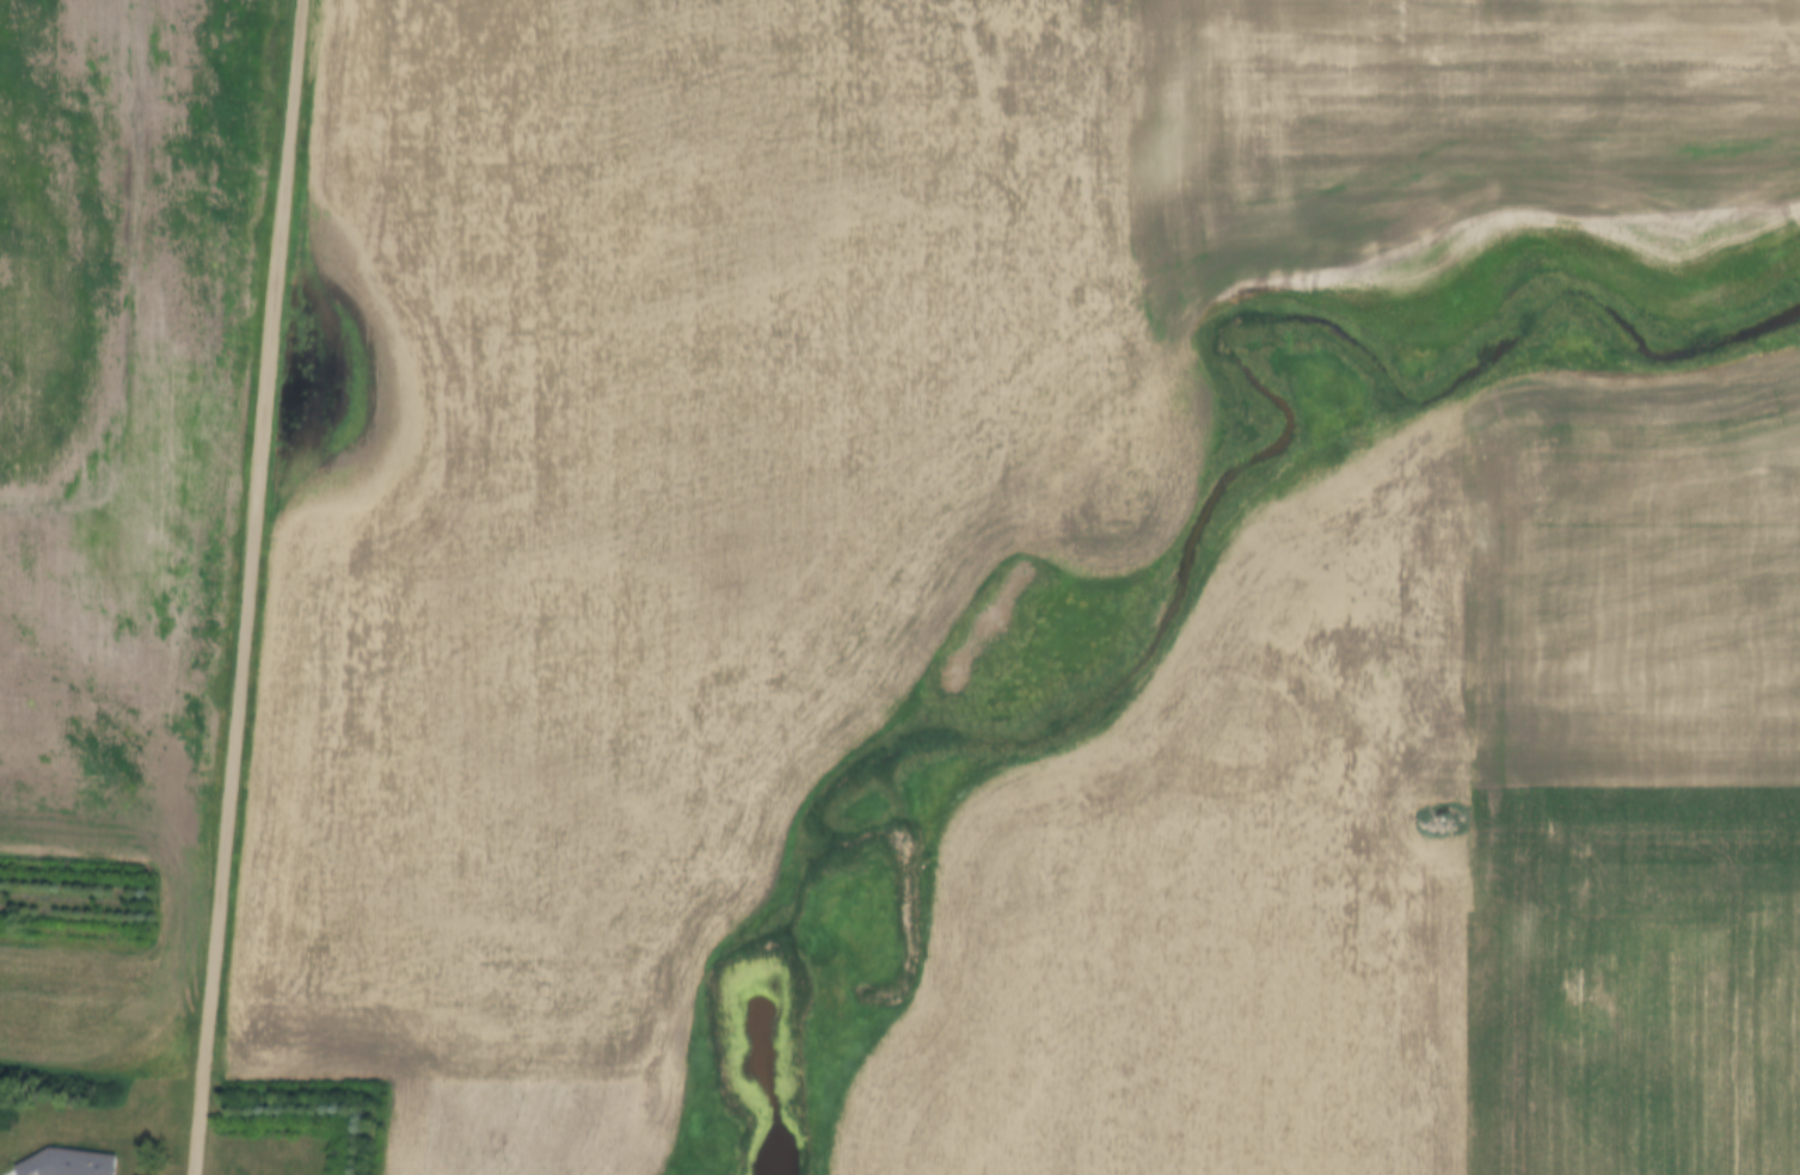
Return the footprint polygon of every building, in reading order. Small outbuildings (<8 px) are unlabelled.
[(54,1150),(18,1167),(17,1171),(9,1174),(119,1174),(120,1157),(54,1150)]
